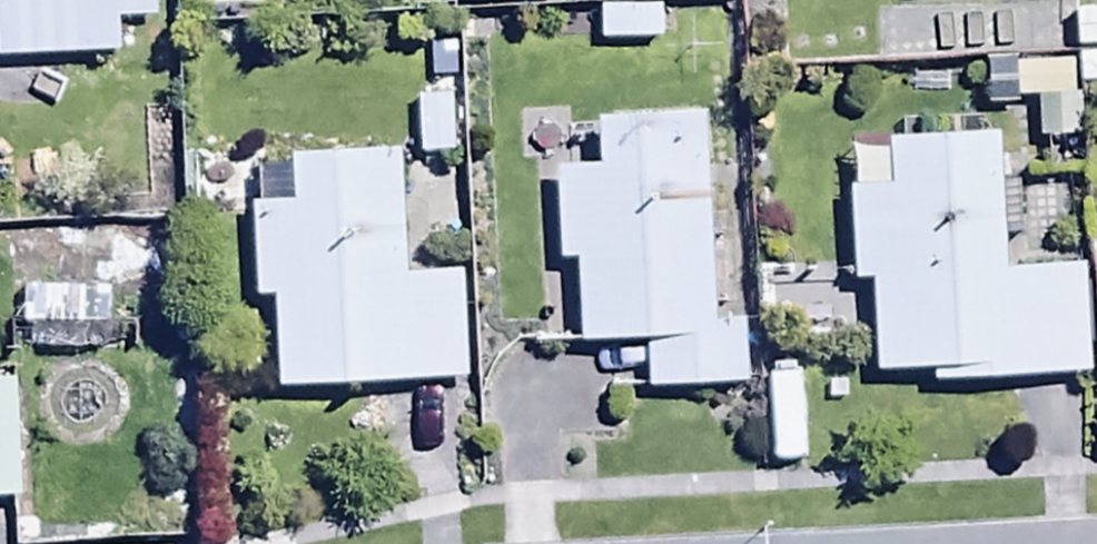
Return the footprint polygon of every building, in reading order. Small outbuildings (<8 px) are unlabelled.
[(129,60),(128,25),(162,25),(162,0),(0,0),(0,63),(129,60)] [(664,16),(600,14),(599,50),(663,52),(664,16)] [(1075,21),(1076,60),(1096,59),(1096,21),(1075,21)] [(457,161),(457,48),(428,48),(428,88),(421,88),(421,161),(457,161)] [(1075,70),(988,72),(989,112),(1038,111),(1039,149),(1053,149),(1053,162),(1075,162),(1075,149),(1083,149),(1083,103),(1076,103),(1075,70)] [(717,332),(707,125),(598,130),(600,174),(556,176),(560,272),(579,272),(584,359),(649,355),(651,403),(749,398),(745,331),(717,332)] [(937,378),(938,393),(1095,384),(1089,277),(1013,281),(1005,144),(892,151),(893,156),(852,158),(860,296),(876,295),(881,381),(937,378)] [(407,285),(401,162),(295,166),(297,209),(260,211),(264,304),(281,303),(286,397),(468,388),(463,283),(407,285)] [(109,289),(28,290),(28,333),(110,332),(109,289)] [(0,388),(0,505),(24,505),(22,388),(0,388)]
